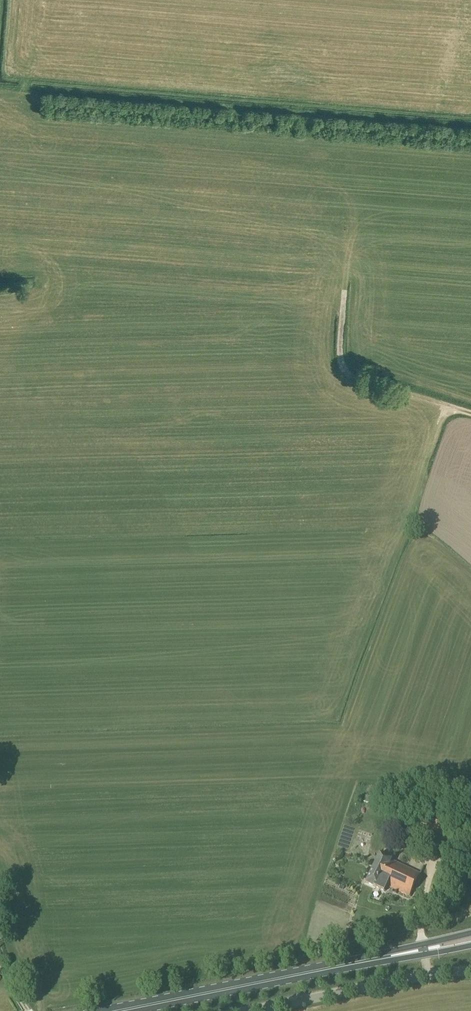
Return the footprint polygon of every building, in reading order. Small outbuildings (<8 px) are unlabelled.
[(365,796),(364,804),(376,805),(377,798),(365,796)] [(464,824),(464,815),(449,814),(449,823),(464,824)] [(409,897),(420,875),(391,861),(392,860),(380,854),(366,884),(384,892),(387,887),(409,897)]
